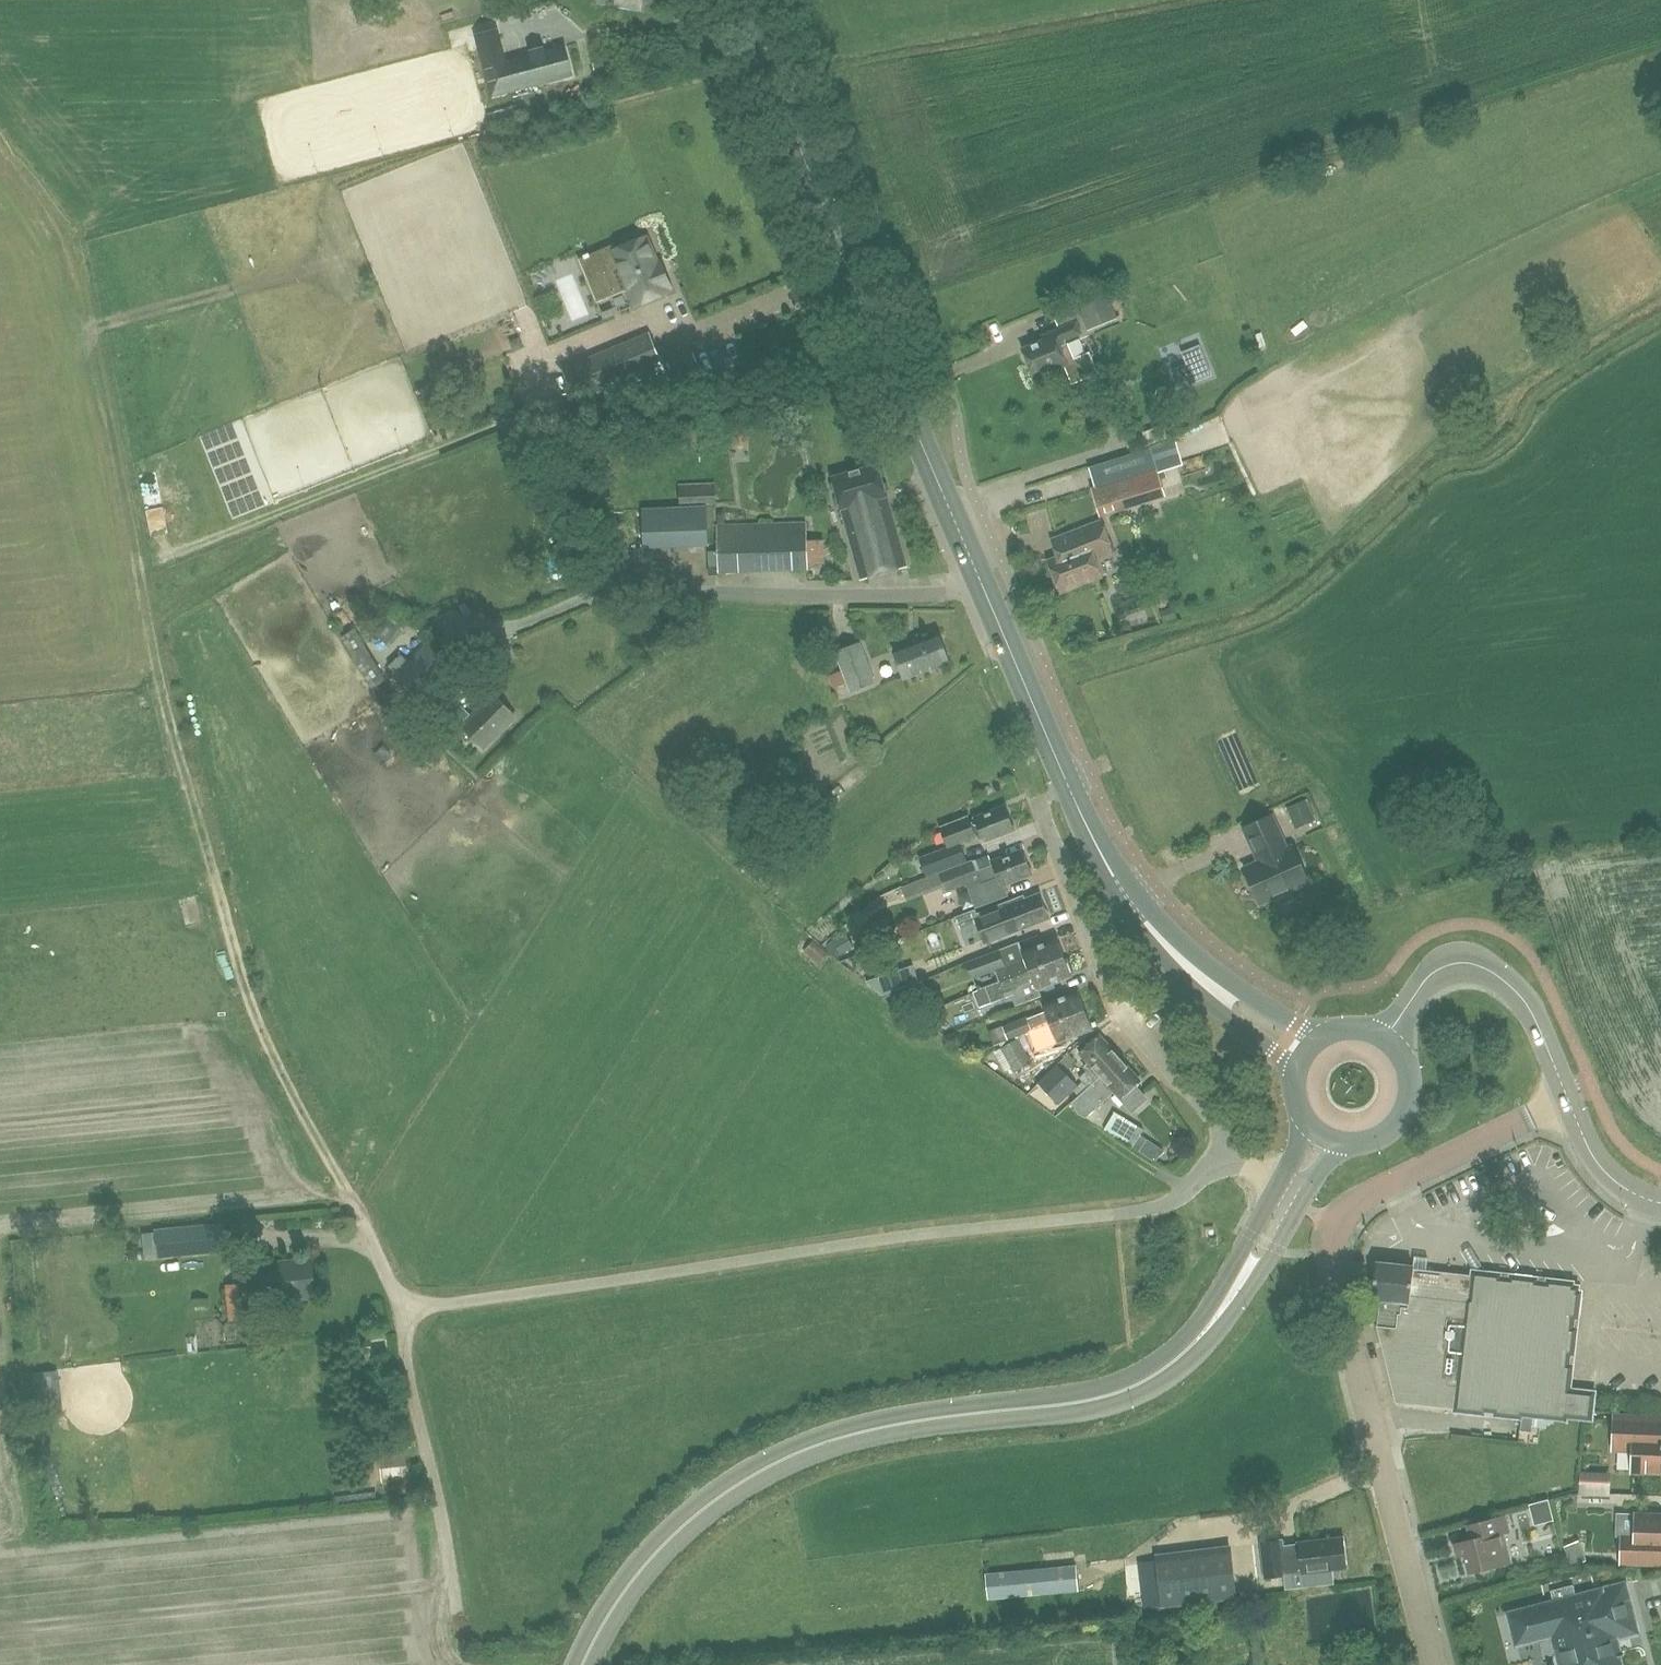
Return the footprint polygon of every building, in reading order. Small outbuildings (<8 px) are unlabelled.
[(572,75),(564,45),(506,61),(497,30),(476,35),(493,96),(572,75)] [(673,287),(661,260),(659,261),(648,235),(611,251),(619,270),(605,276),(613,295),(628,289),(636,308),(671,293),(670,289),(673,287)] [(1117,319),(1106,291),(1077,303),(1076,302),(1052,312),(1058,325),(1082,316),(1088,331),(1117,319)] [(1073,359),(1066,341),(1082,335),(1078,324),(1044,336),(1045,340),(1023,348),(1032,376),(1046,371),(1047,373),(1063,367),(1065,367),(1072,384),(1099,373),(1090,352),(1073,359)] [(663,365),(649,332),(591,357),(605,390),(663,365)] [(1142,449),(1168,439),(1163,425),(1137,435),(1142,447),(1142,449)] [(862,579),(907,566),(878,464),(833,477),(862,579)] [(1101,517),(1167,497),(1159,470),(1093,489),(1101,517)] [(680,504),(717,503),(716,482),(680,484),(680,504)] [(643,548),(709,546),(707,506),(642,508),(643,548)] [(1101,521),(1071,533),(1052,540),(1058,557),(1049,561),(1061,592),(1102,577),(1095,559),(1113,552),(1101,521)] [(718,571),(808,569),(807,523),(717,526),(718,571)] [(820,566),(835,565),(834,541),(818,542),(820,566)] [(389,640),(410,616),(397,606),(385,618),(379,613),(369,626),(389,640)] [(379,686),(386,681),(360,638),(355,629),(341,637),(372,689),(379,686)] [(905,680),(950,663),(939,634),(894,651),(905,680)] [(850,693),(876,683),(861,641),(834,651),(841,671),(828,676),(834,688),(847,684),(850,693)] [(421,699),(452,669),(426,643),(396,673),(421,699)] [(483,748),(515,716),(494,694),(462,726),(483,748)] [(401,741),(418,725),(399,705),(381,722),(401,741)] [(1306,799),(1287,807),(1295,826),(1314,817),(1306,799)] [(921,864),(925,875),(966,859),(960,843),(981,835),(984,842),(999,837),(998,834),(1014,828),(1006,807),(975,819),(975,820),(971,822),(969,815),(940,826),(947,846),(919,857),(921,864)] [(1287,850),(1272,816),(1245,828),(1257,855),(1258,854),(1262,862),(1245,869),(1247,874),(1245,878),(1251,889),(1255,891),(1260,902),(1275,896),(1277,899),(1290,893),(1288,890),(1308,881),(1293,848),(1287,850)] [(976,859),(939,873),(902,887),(907,901),(935,890),(944,886),(946,891),(966,883),(976,908),(1009,896),(1005,885),(1016,881),(1015,878),(1031,872),(1023,851),(992,863),(993,865),(980,870),(976,859)] [(1049,917),(1041,896),(1024,902),(1022,897),(974,916),(985,944),(1033,926),(1032,923),(1049,917)] [(999,984),(1064,958),(1057,940),(1022,953),(1018,944),(997,952),(1003,965),(994,969),(995,973),(999,984)] [(813,941),(803,952),(819,965),(829,954),(813,941)] [(973,978),(1003,965),(997,952),(967,965),(973,978)] [(1071,976),(1064,958),(999,984),(985,989),(991,1005),(1014,996),(1015,998),(1071,976)] [(917,983),(916,979),(912,966),(866,982),(878,992),(883,990),(884,996),(886,996),(938,976),(937,976),(917,983)] [(930,995),(929,991),(925,981),(886,996),(904,1005),(930,995)] [(1035,1030),(1086,1011),(1079,992),(1043,1005),(1046,1013),(1029,1019),(1028,1016),(1002,1026),(1008,1040),(1000,1043),(1001,1045),(1018,1038),(1033,1031),(1035,1030)] [(928,1026),(942,1020),(936,1008),(923,1014),(928,1026)] [(1092,1029),(1086,1011),(1035,1030),(1033,1031),(1037,1041),(1054,1035),(1057,1042),(1092,1029)] [(1088,1088),(1120,1059),(1101,1037),(1082,1054),(1090,1063),(1085,1068),(1087,1070),(1079,1078),(1088,1088)] [(1027,1052),(1018,1038),(1001,1045),(1002,1047),(1001,1048),(1014,1072),(1032,1062),(1027,1052)] [(1077,1060),(1071,1053),(1063,1060),(1069,1067),(1077,1060)] [(1147,1100),(1136,1088),(1141,1083),(1120,1059),(1088,1088),(1089,1088),(1087,1090),(1101,1105),(1116,1092),(1133,1112),(1147,1100)] [(1072,1090),(1077,1085),(1059,1065),(1053,1070),(1039,1083),(1057,1103),(1072,1090)] [(1134,1146),(1142,1129),(1114,1112),(1104,1130),(1134,1146)] [(158,1260),(225,1253),(223,1227),(155,1233),(158,1260)] [(1414,1268),(1377,1264),(1373,1298),(1382,1299),(1379,1327),(1397,1404),(1456,1410),(1455,1413),(1522,1421),(1522,1418),(1567,1423),(1567,1419),(1592,1422),(1595,1394),(1593,1393),(1571,1391),(1583,1284),(1473,1272),(1472,1275),(1427,1271),(1428,1256),(1415,1254),(1414,1268)] [(271,1303),(316,1298),(311,1258),(267,1262),(271,1303)] [(40,1416),(63,1414),(58,1370),(35,1372),(40,1416)] [(1650,1418),(1615,1417),(1614,1449),(1633,1450),(1632,1471),(1660,1473),(1660,1419),(1650,1418)] [(1652,1564),(1660,1564),(1660,1516),(1636,1515),(1635,1537),(1622,1537),(1621,1563),(1652,1564)] [(1511,1562),(1503,1533),(1509,1531),(1505,1516),(1468,1526),(1471,1540),(1455,1544),(1458,1557),(1464,1555),(1469,1573),(1511,1562)] [(1340,1569),(1348,1568),(1344,1537),(1298,1543),(1303,1584),(1342,1580),(1340,1569)] [(1586,1559),(1579,1540),(1565,1546),(1572,1565),(1586,1559)] [(1231,1545),(1155,1554),(1162,1609),(1238,1599),(1231,1545)] [(988,1600),(1079,1590),(1077,1565),(986,1574),(988,1600)] [(1624,1584),(1576,1597),(1573,1585),(1550,1590),(1554,1603),(1510,1614),(1517,1644),(1553,1635),(1558,1654),(1555,1664),(1620,1664),(1614,1639),(1637,1633),(1624,1584)]
